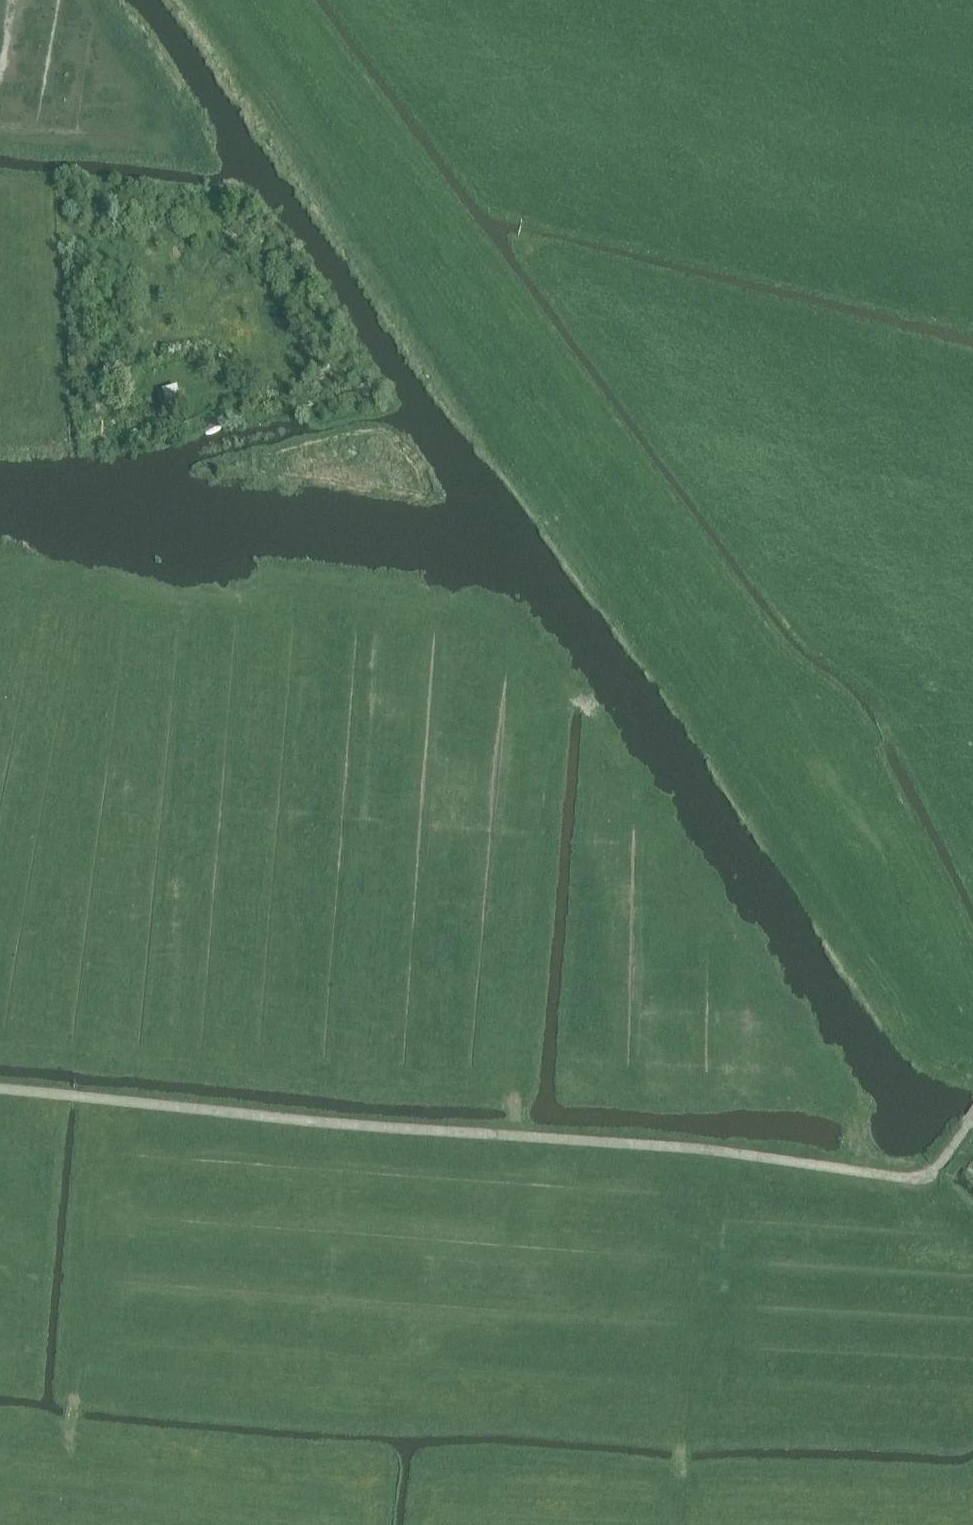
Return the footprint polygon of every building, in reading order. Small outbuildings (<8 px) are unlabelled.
[(172,376),(175,393),(188,390),(185,373),(172,376)]
